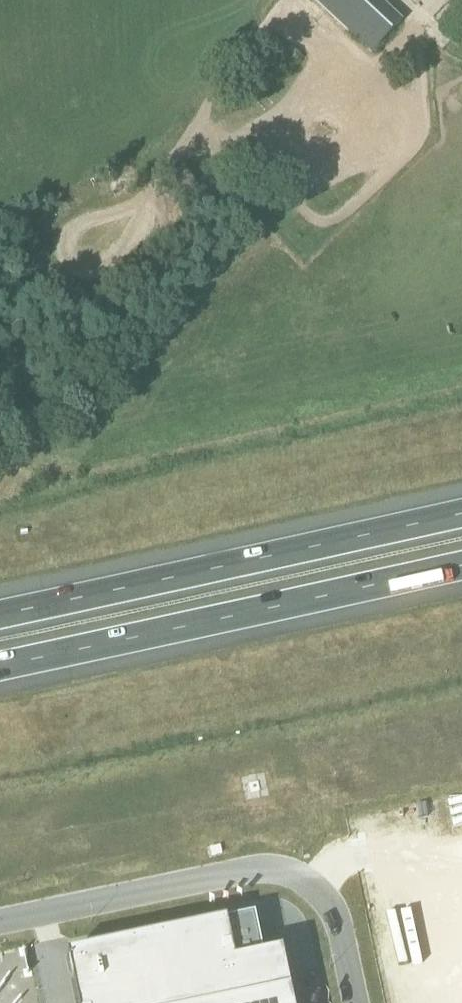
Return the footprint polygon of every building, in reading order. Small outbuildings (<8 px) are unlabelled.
[(376,0),(314,0),(314,1),(372,55),(402,24),(376,0)] [(68,957),(77,1002),(294,1002),(283,953),(262,958),(254,919),(227,925),(227,924),(68,957)]
